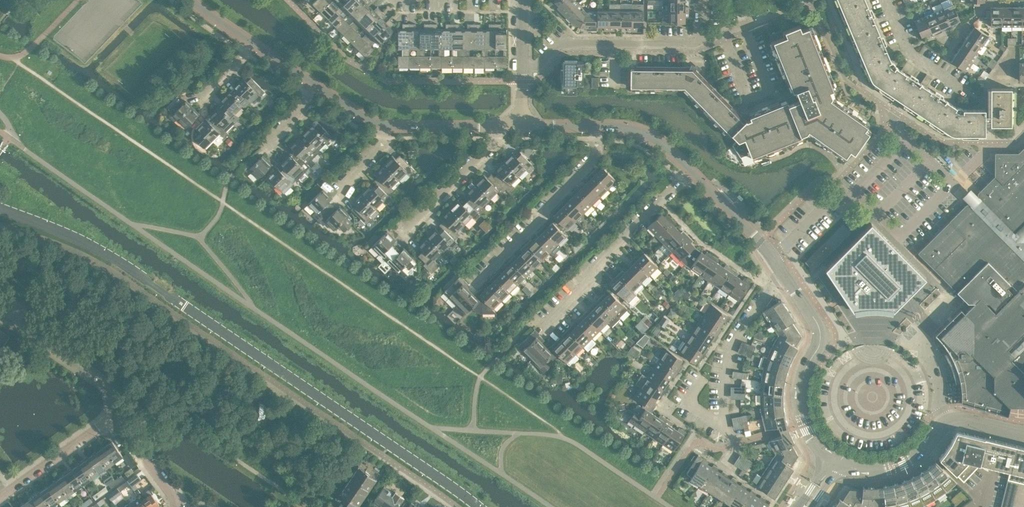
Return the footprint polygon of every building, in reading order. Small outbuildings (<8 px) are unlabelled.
[(331,0),(316,0),(313,4),(320,11),(331,0)] [(320,11),(328,19),(347,0),(335,0),(339,4),(334,9),(329,3),(332,0),(331,0),(320,11)] [(335,27),(344,18),(340,14),(344,9),(349,14),(362,0),(347,0),(328,19),(335,27)] [(371,0),(362,0),(349,14),(354,19),(350,24),(344,18),(335,27),(343,35),(370,7),(368,4),(371,1),(371,0)] [(575,0),(559,0),(554,2),(558,6),(557,8),(565,16),(578,4),(575,0)] [(669,11),(688,11),(688,6),(685,6),(685,0),(662,0),(662,4),(669,4),(669,11)] [(840,3),(842,8),(845,14),(844,14),(845,18),(848,24),(848,23),(852,31),(854,36),(856,42),(855,42),(857,45),(859,51),(859,52),(860,51),(864,59),(866,66),(871,77),(872,79),(872,80),(873,81),(874,82),(875,82),(876,83),(882,87),(886,90),(893,94),(899,98),(907,103),(912,107),(917,110),(916,111),(924,116),(925,117),(925,116),(932,120),(937,124),(945,129),(949,131),(950,132),(951,133),(952,133),(953,133),(954,133),(956,134),(961,133),(969,133),(976,133),(985,133),(985,129),(985,125),(996,125),(1011,125),(1011,116),(1011,89),(1011,87),(990,87),(990,115),(985,115),(985,109),(963,109),(963,112),(959,112),(955,109),(956,107),(926,87),(932,78),(926,74),(920,83),(912,78),(906,73),(912,65),(912,64),(907,61),(901,70),(895,66),(894,68),(890,66),(889,62),(891,61),(865,0),(839,0),(840,3)] [(576,23),(580,27),(586,12),(578,4),(565,16),(574,25),(576,23)] [(597,4),(597,12),(598,12),(598,26),(604,26),(604,30),(609,30),(609,10),(602,10),(602,4),(597,4)] [(621,26),(621,4),(609,4),(609,10),(609,30),(614,30),(614,26),(621,26)] [(632,10),(625,10),(625,4),(621,4),(621,26),(627,26),(627,30),(632,30),(632,10)] [(644,4),(639,4),(632,4),(632,10),(632,30),(637,30),(637,26),(643,26),(644,4)] [(943,8),(950,24),(959,20),(953,4),(943,8)] [(343,35),(351,42),(359,34),(356,30),(361,26),(364,29),(382,11),(377,6),(373,10),(370,7),(343,35)] [(1001,26),(1001,7),(990,7),(990,11),(986,11),(986,17),(990,17),(990,26),(1001,26)] [(1001,26),(1011,26),(1011,7),(1001,7),(1001,26)] [(1011,26),(1022,26),(1022,7),(1011,7),(1011,26)] [(940,28),(950,24),(943,8),(933,12),(940,28)] [(386,23),(385,22),(383,20),(387,16),(382,11),(364,29),(367,32),(362,37),(359,34),(351,42),(358,50),(386,23)] [(688,11),(669,11),(669,18),(662,18),(662,23),(685,23),(685,16),(688,16),(688,11)] [(597,12),(586,12),(580,27),(585,27),(585,30),(598,30),(598,26),(598,12),(597,12)] [(933,12),(924,16),(931,32),(940,28),(933,12)] [(921,36),(931,32),(924,16),(914,20),(921,36)] [(390,27),(394,24),(389,18),(385,22),(386,23),(358,50),(366,58),(375,49),(371,46),(376,41),(379,44),(393,30),(390,27)] [(398,67),(409,67),(409,55),(409,49),(410,23),(402,23),(402,29),(398,29),(398,49),(403,49),(403,55),(398,55),(398,67)] [(416,23),(410,23),(409,49),(417,49),(417,55),(409,55),(409,67),(420,67),(420,29),(416,29),(416,23)] [(424,29),(420,29),(420,67),(431,67),(431,55),(424,55),(424,49),(431,49),(431,23),(424,23),(424,29)] [(441,29),(437,29),(437,23),(431,23),(431,49),(438,49),(438,55),(431,55),(431,67),(441,67),(441,29)] [(446,29),(441,29),(441,67),(452,67),(452,55),(444,55),(444,49),(452,49),(452,23),(446,23),(446,29)] [(459,23),(452,23),(452,49),(457,49),(457,55),(452,55),(452,67),(463,67),(463,29),(459,29),(459,23)] [(467,29),(463,29),(463,67),(474,67),(474,56),(469,56),(469,49),(474,49),(474,23),(467,23),(467,29)] [(480,24),(474,23),(474,49),(482,49),(482,56),(474,56),(474,67),(485,67),(485,29),(480,29),(480,24)] [(485,67),(496,68),(496,56),(487,56),(487,49),(496,49),(496,24),(489,24),(489,29),(485,29),(485,67)] [(496,56),(496,68),(506,68),(506,29),(502,29),(502,24),(496,24),(496,49),(503,49),(503,56),(496,56)] [(630,87),(630,89),(639,90),(639,87),(651,87),(651,90),(666,90),(666,87),(684,87),(696,100),(694,102),(704,112),(706,110),(716,120),(714,122),(725,133),(727,131),(731,135),(732,134),(737,140),(732,144),(741,157),(750,153),(752,158),(760,155),(761,156),(770,152),(770,151),(785,145),(785,146),(795,142),(795,141),(802,138),(801,134),(807,132),(811,135),(811,134),(818,139),(817,140),(826,146),(826,145),(840,154),(839,155),(844,158),(850,150),(854,153),(860,145),(862,141),(870,130),(866,127),(869,122),(865,119),(864,120),(851,110),(843,104),(842,104),(836,100),(836,99),(832,96),(830,90),(835,88),(832,80),(833,80),(829,70),(828,70),(822,56),(823,55),(819,45),(818,46),(812,31),(813,31),(811,25),(801,29),(799,25),(791,28),(788,29),(783,31),(782,30),(779,31),(770,34),(773,41),(771,42),(774,49),(773,50),(777,60),(778,59),(784,74),(783,75),(785,79),(788,78),(791,86),(792,89),(793,91),(796,90),(799,96),(800,100),(795,102),(794,98),(787,101),(787,100),(770,107),(769,106),(754,112),(754,114),(749,116),(751,119),(747,120),(746,118),(745,118),(745,117),(698,72),(699,71),(698,70),(697,71),(695,69),(696,66),(695,66),(691,64),(690,66),(685,66),(636,65),(636,68),(631,68),(631,67),(630,87)] [(968,35),(983,45),(989,36),(975,26),(968,35)] [(968,35),(963,44),(977,53),(983,45),(968,35)] [(971,62),(977,53),(963,44),(957,52),(971,62)] [(971,62),(957,52),(951,61),(965,71),(971,62)] [(564,68),(561,68),(561,70),(561,75),(561,79),(562,84),(563,89),(564,93),(576,93),(576,91),(577,83),(583,84),(583,77),(583,73),(583,61),(577,61),(577,59),(564,59),(564,61),(564,68)] [(240,93),(250,102),(250,103),(259,94),(260,96),(265,91),(253,80),(249,84),(243,78),(234,86),(240,93)] [(221,99),(230,108),(234,113),(243,105),(245,107),(250,102),(240,93),(236,97),(229,91),(221,99)] [(185,128),(199,114),(186,101),(170,117),(175,121),(177,119),(185,128)] [(234,113),(230,108),(225,113),(219,106),(210,115),(217,122),(226,131),(239,118),(234,113)] [(226,131),(217,122),(212,126),(206,119),(197,128),(201,132),(196,138),(205,147),(220,133),(222,135),(226,131)] [(303,133),(309,139),(319,149),(328,141),(327,140),(332,136),(322,127),(318,131),(311,124),(303,133)] [(320,151),(319,149),(309,139),(305,144),(298,137),(290,146),(300,157),(307,164),(320,151)] [(971,202),(970,203),(971,204),(966,204),(918,252),(957,292),(964,299),(968,302),(974,303),(972,305),(964,313),(963,311),(940,334),(945,341),(952,350),(957,360),(962,360),(960,361),(959,364),(959,366),(960,368),(962,370),(961,370),(963,380),(965,391),(965,400),(1009,412),(1010,406),(1023,406),(1023,147),(1018,153),(995,153),(995,162),(995,168),(995,176),(977,193),(977,197),(976,197),(975,197),(974,198),(973,198),(972,199),(971,200),(971,201),(971,202)] [(512,152),(503,161),(518,176),(526,169),(529,172),(534,166),(519,151),(515,155),(512,152)] [(310,166),(307,164),(300,157),(296,161),(289,154),(281,163),(287,170),(297,179),(306,171),(306,170),(310,166)] [(271,164),(263,155),(256,162),(252,158),(242,167),(247,172),(249,169),(257,178),(271,164)] [(392,156),(383,164),(399,180),(406,172),(409,175),(414,170),(399,155),(395,159),(392,156)] [(491,174),(509,192),(514,187),(511,184),(518,176),(503,161),(494,169),(498,173),(494,177),(491,174)] [(374,180),(392,198),(389,195),(394,190),(391,187),(399,180),(383,164),(375,173),(378,176),(374,180)] [(595,169),(591,172),(608,189),(616,180),(602,166),(597,171),(595,169)] [(297,179),(287,170),(283,174),(276,167),(268,176),(284,192),(293,184),(292,183),(297,179)] [(608,189),(591,172),(588,176),(591,178),(586,183),(599,197),(608,189)] [(483,175),(478,180),(475,183),(490,199),(497,191),(500,194),(505,189),(508,192),(509,192),(491,174),(487,178),(483,175)] [(361,193),(376,208),(383,201),(386,204),(392,198),(374,180),(377,183),(373,187),(369,184),(361,193)] [(490,199),(475,183),(466,192),(469,195),(465,199),(480,214),(485,209),(482,206),(490,199)] [(591,205),(599,197),(586,183),(581,188),(579,185),(575,188),(591,205)] [(583,213),(591,205),(575,188),(572,192),(575,194),(570,199),(583,213)] [(318,220),(333,205),(329,201),(332,197),(323,189),(308,204),(315,212),(312,214),(318,220)] [(376,208),(361,193),(352,201),(355,205),(351,209),(366,224),(372,218),(369,215),(376,208)] [(480,214),(465,199),(461,203),(458,200),(449,209),(464,224),(472,216),(475,219),(480,214)] [(559,204),(575,221),(583,213),(570,199),(565,204),(562,201),(559,204)] [(567,229),(575,221),(559,204),(556,208),(558,210),(553,215),(558,220),(556,222),(564,230),(566,228),(567,229)] [(333,205),(318,220),(323,225),(326,222),(334,230),(338,225),(344,231),(352,223),(346,217),(349,214),(340,206),(337,209),(333,205)] [(464,224),(449,209),(440,217),(444,221),(439,224),(457,243),(458,242),(455,239),(460,234),(457,231),(464,224)] [(647,226),(656,235),(672,219),(669,215),(666,218),(661,213),(647,226)] [(656,235),(664,243),(678,229),(673,225),(675,222),(672,219),(656,235)] [(541,228),(558,244),(566,235),(562,231),(564,230),(556,222),(554,224),(553,222),(547,227),(545,224),(541,228)] [(871,223),(825,269),(854,310),(856,309),(862,309),(871,308),(874,308),(879,308),(885,309),(893,310),(926,278),(871,223)] [(426,237),(442,252),(449,245),(452,248),(457,243),(439,224),(439,225),(442,228),(438,231),(435,228),(426,237)] [(541,234),(536,238),(550,252),(558,244),(541,228),(538,231),(541,234)] [(664,243),(672,251),(688,235),(685,232),(682,234),(678,229),(664,243)] [(397,247),(393,243),(396,240),(387,231),(372,246),(379,254),(376,257),(382,262),(397,247)] [(688,235),(672,251),(680,259),(685,264),(696,251),(693,247),(694,246),(689,241),(691,238),(688,235)] [(442,252),(426,237),(418,245),(421,249),(417,253),(426,262),(423,265),(431,273),(439,265),(434,260),(442,252)] [(529,240),(525,244),(541,260),(550,252),(536,238),(531,243),(529,240)] [(813,269),(821,262),(834,248),(826,240),(805,262),(813,269)] [(525,250),(520,254),(533,268),(541,260),(525,244),(522,247),(525,250)] [(413,257),(404,248),(401,251),(397,247),(382,262),(378,266),(383,271),(390,264),(398,272),(401,269),(407,275),(409,272),(411,273),(412,272),(413,271),(412,269),(417,265),(415,263),(416,262),(416,261),(416,260),(413,257)] [(685,264),(700,274),(713,255),(709,253),(707,255),(701,251),(700,253),(696,251),(685,264)] [(633,258),(649,275),(658,266),(644,253),(639,258),(636,255),(633,258)] [(513,256),(509,260),(525,276),(533,268),(520,254),(515,259),(513,256)] [(700,274),(709,281),(720,265),(715,261),(717,258),(713,255),(700,274)] [(628,269),(641,283),(649,275),(633,258),(630,262),(632,264),(628,269)] [(508,266),(504,270),(517,284),(525,276),(509,260),(506,263),(508,266)] [(709,281),(719,287),(732,268),(728,265),(726,268),(720,265),(709,281)] [(430,274),(423,268),(420,271),(427,278),(430,274)] [(719,287),(728,293),(739,277),(733,274),(736,271),(732,268),(719,287)] [(620,271),(617,275),(633,291),(641,283),(628,269),(623,274),(620,271)] [(496,273),(493,276),(509,292),(517,284),(504,270),(499,275),(496,273)] [(633,291),(617,275),(614,278),(616,280),(611,286),(625,299),(633,291)] [(468,284),(461,276),(460,276),(444,292),(457,305),(471,291),(466,286),(468,284)] [(492,282),(487,286),(501,300),(509,292),(493,276),(490,279),(492,282)] [(728,293),(736,299),(738,300),(751,281),(747,278),(745,281),(739,277),(728,293)] [(497,313),(493,309),(501,300),(487,286),(483,291),(480,289),(476,292),(478,294),(481,297),(481,302),(482,302),(482,313),(497,313)] [(475,296),(471,291),(457,305),(465,313),(477,302),(481,302),(481,297),(478,294),(475,296)] [(619,317),(627,309),(610,292),(605,297),(603,294),(599,298),(619,317)] [(769,321),(788,309),(784,304),(784,301),(782,300),(781,299),(778,301),(772,297),(766,306),(768,308),(762,312),(769,321)] [(620,318),(619,317),(599,298),(596,301),(598,304),(594,308),(607,322),(612,326),(620,318)] [(670,305),(665,300),(662,303),(667,308),(670,305)] [(704,313),(720,324),(724,318),(727,320),(730,316),(711,303),(704,313)] [(726,311),(732,315),(736,309),(732,306),(729,307),(726,311)] [(607,322),(594,308),(589,313),(586,310),(583,314),(599,330),(607,322)] [(788,309),(769,321),(776,332),(792,321),(794,319),(794,318),(791,315),(790,313),(791,311),(788,310),(788,309)] [(717,330),(720,324),(704,313),(698,323),(717,335),(720,332),(717,330)] [(599,330),(583,314),(580,317),(582,320),(578,324),(591,338),(599,330)] [(669,320),(663,316),(658,323),(664,327),(669,320)] [(648,318),(644,322),(649,327),(653,323),(648,318)] [(635,325),(642,333),(649,327),(644,322),(641,319),(635,325)] [(797,333),(797,334),(799,332),(792,321),(776,332),(777,333),(797,333)] [(714,339),(717,335),(698,323),(692,332),(708,343),(711,337),(714,339)] [(591,338),(578,324),(573,329),(570,326),(567,330),(583,346),(591,338)] [(5,342),(10,336),(0,329),(0,350),(5,342)] [(583,346),(567,330),(564,333),(566,336),(561,340),(575,354),(583,346)] [(708,343),(692,332),(685,342),(704,354),(707,350),(704,348),(708,343)] [(796,336),(796,335),(797,334),(797,333),(777,333),(778,335),(795,346),(800,338),(796,336)] [(522,350),(531,359),(545,345),(540,340),(542,338),(539,334),(534,339),(530,334),(521,343),(525,347),(522,350)] [(778,335),(772,346),(792,356),(795,355),(794,352),(797,347),(795,346),(778,335)] [(635,341),(629,336),(625,340),(630,345),(635,341)] [(555,351),(555,356),(559,356),(566,363),(575,354),(561,340),(557,345),(554,343),(550,346),(552,348),(555,351)] [(704,354),(685,342),(679,352),(695,362),(699,356),(702,358),(704,354)] [(555,351),(552,348),(549,350),(545,345),(531,359),(543,372),(552,363),(550,362),(556,357),(555,356),(555,351)] [(792,356),(772,346),(767,357),(785,364),(788,365),(788,364),(791,363),(790,361),(792,356)] [(659,358),(678,371),(681,367),(678,365),(682,359),(666,348),(659,358)] [(782,373),(785,364),(767,357),(763,369),(782,373)] [(653,368),(669,378),(673,373),(676,375),(678,371),(659,358),(653,368)] [(669,378),(653,368),(647,377),(666,390),(668,386),(665,384),(669,378)] [(785,374),(782,373),(763,369),(761,381),(783,384),(783,383),(785,382),(784,380),(784,379),(785,374)] [(640,387),(656,397),(660,392),(663,394),(666,390),(647,377),(640,387)] [(783,384),(761,381),(760,393),(782,394),(782,393),(784,391),(783,389),(783,384)] [(642,402),(642,406),(647,405),(653,409),(655,405),(652,403),(656,397),(640,387),(633,396),(642,402)] [(782,394),(760,393),(760,406),(783,404),(783,403),(784,401),(783,399),(782,394)] [(201,411),(205,404),(194,397),(190,404),(201,411)] [(783,404),(760,406),(762,418),(784,413),(785,411),(783,409),(783,404)] [(655,415),(651,412),(653,409),(647,405),(642,406),(633,408),(634,412),(628,420),(644,431),(655,415)] [(784,413),(762,418),(765,430),(778,426),(779,429),(780,430),(788,427),(788,426),(786,422),(787,420),(785,419),(784,413)] [(660,418),(655,415),(644,431),(653,437),(666,418),(662,416),(660,418)] [(670,421),(666,418),(653,437),(663,444),(674,428),(668,424),(670,421)] [(769,441),(774,452),(791,443),(794,441),(792,436),(792,434),(790,433),(789,432),(788,427),(780,430),(781,435),(769,441)] [(674,428),(663,444),(673,450),(685,431),(681,428),(679,431),(674,428)] [(964,481),(979,465),(979,463),(984,464),(1010,470),(1008,479),(1023,483),(1023,447),(956,430),(950,442),(944,451),(939,458),(941,460),(964,481)] [(104,447),(115,462),(123,457),(112,441),(104,447)] [(775,454),(774,456),(791,466),(798,455),(791,443),(774,452),(775,454)] [(96,453),(107,468),(115,462),(104,447),(96,453)] [(88,458),(99,473),(107,468),(96,453),(88,458)] [(703,458),(698,454),(686,472),(692,476),(690,478),(700,484),(713,464),(711,467),(705,463),(707,460),(703,458)] [(791,466),(774,456),(768,465),(787,477),(790,476),(789,473),(793,467),(791,466)] [(80,464),(91,479),(99,473),(88,458),(80,464)] [(942,485),(947,492),(957,483),(936,461),(935,461),(931,465),(929,465),(928,467),(928,468),(942,485)] [(72,469),(83,485),(91,479),(80,464),(72,469)] [(700,484),(710,490),(723,471),(723,470),(721,473),(715,469),(717,466),(713,464),(700,484)] [(341,491),(359,504),(378,477),(359,465),(341,491)] [(787,477),(768,465),(762,475),(780,487),(781,486),(784,486),(783,483),(787,477)] [(124,473),(127,476),(134,472),(131,468),(124,473)] [(920,473),(936,499),(947,492),(942,485),(928,468),(923,471),(921,470),(920,473)] [(72,469),(64,475),(75,490),(83,485),(72,469)] [(732,477),(731,479),(724,475),(726,473),(723,471),(710,490),(719,497),(732,477)] [(911,478),(924,505),(936,499),(920,473),(915,476),(912,475),(912,478),(911,478)] [(127,481),(132,487),(141,480),(137,474),(127,481)] [(75,490),(64,475),(56,481),(67,496),(75,490)] [(115,479),(118,483),(124,479),(121,475),(115,479)] [(780,487),(762,475),(755,485),(774,497),(775,496),(777,495),(777,492),(780,487)] [(734,482),(736,479),(732,477),(719,497),(729,503),(742,483),(740,486),(734,482)] [(911,506),(920,506),(924,505),(911,478),(906,480),(904,479),(903,481),(902,482),(911,506)] [(108,484),(111,488),(118,483),(115,479),(108,484)] [(56,481),(48,486),(59,502),(67,496),(56,481)] [(117,488),(120,491),(129,484),(127,481),(117,488)] [(893,484),(898,506),(911,506),(902,482),(900,482),(897,483),(895,482),(893,484)] [(735,506),(740,506),(751,489),(750,492),(744,488),(745,485),(742,483),(729,503),(735,506)] [(893,484),(887,485),(885,484),(883,486),(880,486),(878,486),(879,495),(880,495),(884,495),(885,506),(898,506),(893,484)] [(396,490),(395,492),(385,485),(375,499),(386,506),(396,506),(404,495),(396,490)] [(861,506),(874,506),(874,495),(879,495),(878,486),(874,487),(873,487),(871,485),(869,486),(863,486),(863,487),(862,489),(861,506)] [(51,506),(59,502),(48,486),(40,492),(51,506)] [(99,491),(102,495),(108,490),(105,486),(99,491)] [(110,498),(120,491),(117,488),(107,495),(110,498)] [(854,506),(861,506),(862,489),(849,488),(842,499),(854,506)] [(142,501),(146,506),(156,506),(159,505),(148,489),(144,493),(147,497),(142,501)] [(759,498),(753,494),(755,491),(751,489),(740,506),(753,506),(759,498)] [(961,490),(955,495),(961,501),(963,499),(967,496),(961,490)] [(93,495),(96,499),(102,495),(99,491),(93,495)] [(40,492),(32,498),(39,506),(51,506),(40,492)] [(759,498),(753,506),(767,506),(769,504),(763,500),(764,498),(761,495),(759,498)] [(142,501),(138,496),(128,503),(132,506),(146,506),(142,501)] [(842,499),(839,497),(835,503),(833,504),(833,506),(854,506),(842,499)] [(32,498),(24,503),(27,506),(39,506),(32,498)] [(83,502),(86,506),(92,502),(89,498),(83,502)]
